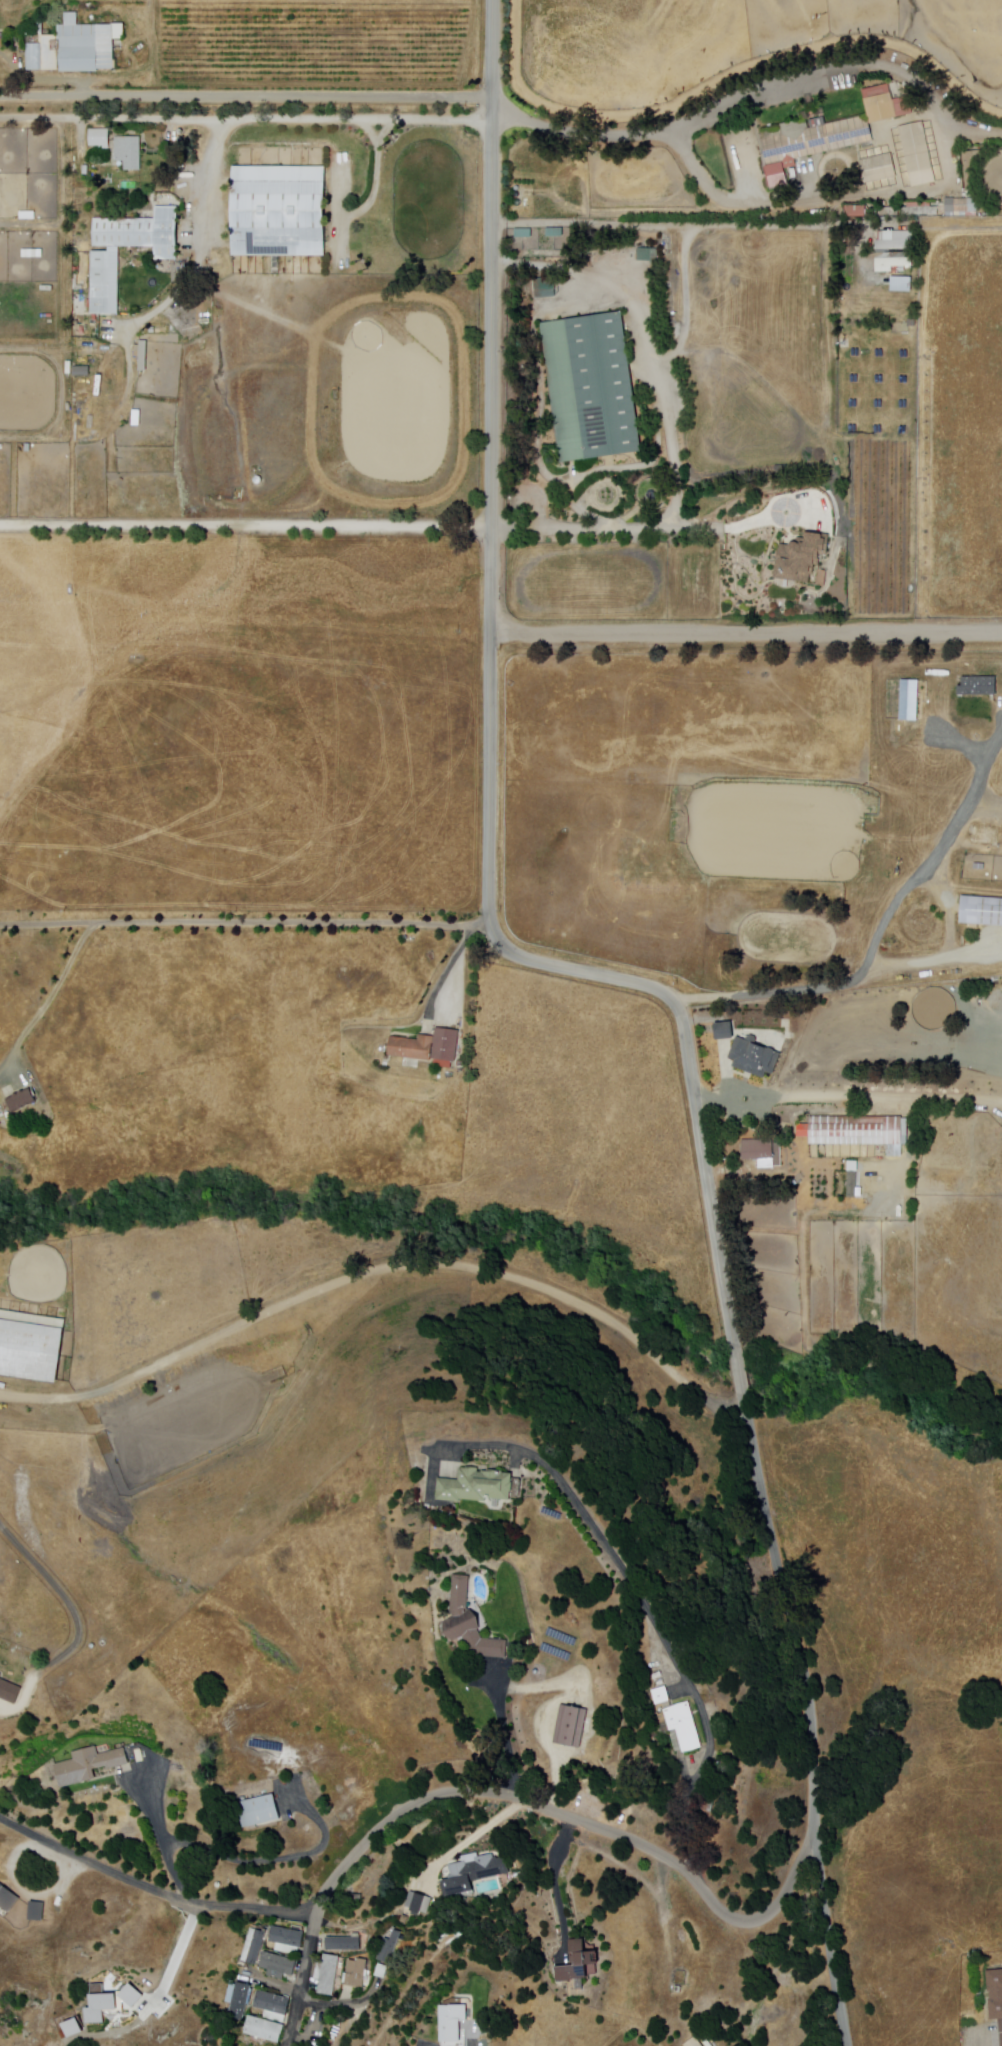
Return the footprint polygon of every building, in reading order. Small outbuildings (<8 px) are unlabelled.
[(117,70),(117,40),(128,40),(127,25),(80,25),(80,13),(67,13),(67,26),(59,26),(60,36),(44,36),(44,44),(29,44),(29,72),(62,72),(62,73),(101,73),(101,70),(117,70)] [(759,130),(806,119),(807,121),(824,117),(826,125),(868,115),(862,91),(889,85),(893,101),(909,97),(913,114),(870,124),(874,142),(796,160),(797,167),(785,170),(783,163),(768,166),(759,130)] [(900,127),(924,122),(937,183),(913,188),(900,127)] [(91,147),(91,130),(112,130),(112,147),(91,147)] [(126,172),(143,172),(143,137),(117,137),(117,162),(126,162),(126,172)] [(860,153),(890,146),(899,185),(869,192),(860,153)] [(963,153),(972,152),(976,191),(966,192),(963,153)] [(764,169),(781,165),(786,184),(768,188),(764,169)] [(235,257),(235,168),(329,168),(329,257),(235,257)] [(946,217),(955,217),(955,214),(979,213),(979,198),(946,199),(946,217)] [(901,217),(938,216),(938,208),(931,208),(931,203),(908,204),(908,208),(901,208),(901,217)] [(95,247),(158,248),(158,261),(180,261),(181,207),(158,207),(158,220),(95,219),(95,247)] [(876,251),(915,251),(916,233),(879,232),(879,242),(876,242),(876,251)] [(93,315),(121,315),(120,248),(111,248),(111,252),(93,252),(93,315)] [(638,262),(637,248),(658,248),(658,262),(638,262)] [(892,274),(892,268),(912,268),(912,259),(875,259),(875,274),(892,274)] [(556,298),(535,299),(533,279),(554,277),(556,298)] [(540,323),(621,311),(642,451),(561,463),(540,323)] [(142,342),(150,342),(149,373),(142,372),(142,342)] [(120,374),(122,350),(129,351),(126,375),(120,374)] [(76,368),(92,368),(92,377),(76,377),(76,368)] [(808,584),(809,575),(812,576),(814,560),(817,561),(818,555),(826,556),(829,534),(821,533),(821,534),(803,532),(802,539),(796,538),(795,543),(787,542),(787,545),(778,544),(773,579),(808,584)] [(817,586),(819,570),(826,571),(824,587),(817,586)] [(957,695),(957,687),(964,686),(963,677),(996,676),(996,694),(957,695)] [(915,720),(916,701),(920,701),(920,691),(917,690),(917,682),(902,681),(902,688),(899,688),(899,693),(901,693),(901,720),(915,720)] [(961,897),(1001,900),(1001,927),(959,924),(961,897)] [(930,998),(930,992),(954,990),(955,995),(930,998)] [(714,1042),(712,1025),(729,1024),(731,1040),(714,1042)] [(459,1062),(435,1059),(439,1028),(463,1031),(459,1062)] [(731,1068),(763,1080),(765,1074),(771,1076),(780,1055),(755,1045),(757,1039),(747,1035),(745,1041),(736,1037),(727,1059),(733,1061),(731,1068)] [(390,1056),(433,1062),(436,1037),(422,1036),(421,1041),(393,1037),(390,1056)] [(993,1043),(1001,1043),(1001,1057),(993,1057),(993,1043)] [(16,1114),(9,1100),(32,1088),(39,1102),(16,1114)] [(809,1146),(887,1146),(887,1158),(902,1159),(902,1146),(908,1146),(908,1119),(903,1119),(903,1118),(809,1117),(809,1125),(797,1125),(797,1138),(809,1138),(809,1146)] [(741,1162),(741,1141),(772,1140),(772,1161),(741,1162)] [(846,1200),(847,1173),(857,1173),(856,1200),(846,1200)] [(60,1385),(69,1321),(0,1311),(0,1376),(60,1385)] [(439,1501),(462,1504),(462,1500),(488,1503),(489,1500),(514,1502),(517,1475),(507,1474),(507,1473),(491,1471),(491,1473),(482,1472),(482,1469),(469,1468),(469,1469),(463,1468),(461,1481),(441,1479),(439,1501)] [(473,1578),(457,1576),(453,1612),(456,1619),(447,1623),(456,1644),(466,1638),(476,1658),(510,1660),(511,1642),(485,1640),(481,1631),(484,1630),(473,1610),(471,1611),(470,1608),(473,1578)] [(25,1688),(2,1678),(4,1674),(0,1672),(0,1699),(16,1706),(25,1688)] [(672,1702),(657,1706),(653,1692),(668,1688),(672,1702)] [(705,1749),(692,1703),(664,1711),(671,1733),(678,1731),(685,1755),(705,1749)] [(556,1745),(564,1706),(593,1712),(585,1751),(556,1745)] [(63,1788),(98,1780),(96,1770),(109,1767),(110,1771),(132,1765),(128,1748),(102,1754),(100,1746),(75,1752),(77,1760),(58,1764),(63,1788)] [(246,1831),(239,1804),(277,1794),(284,1821),(246,1831)] [(446,1898),(474,1892),(472,1882),(511,1874),(508,1858),(502,1859),(502,1856),(497,1857),(496,1854),(481,1857),(480,1853),(463,1857),(464,1862),(449,1865),(452,1880),(443,1882),(446,1898)] [(364,1895),(364,1903),(356,1903),(357,1895),(364,1895)] [(401,1923),(405,1915),(410,1918),(407,1925),(401,1923)] [(271,1943),(279,1944),(277,1951),(299,1956),(301,1949),(304,1949),(308,1933),(275,1926),(271,1943)] [(252,1965),(261,1931),(246,1927),(236,1961),(252,1965)] [(398,1932),(386,1927),(373,1961),(377,1963),(372,1975),(381,1978),(398,1932)] [(244,1961),(254,1928),(269,1933),(258,1966),(244,1961)] [(395,1940),(399,1930),(405,1933),(392,1965),(380,1960),(389,1938),(395,1940)] [(329,1951),(363,1951),(363,1934),(355,1934),(355,1938),(329,1938),(329,1951)] [(557,1983),(578,1982),(579,1991),(588,1990),(587,1980),(595,1980),(594,1975),(602,1975),(601,1965),(608,1964),(607,1951),(596,1952),(594,1952),(593,1939),(574,1940),(575,1956),(577,1956),(578,1966),(556,1968),(557,1983)] [(269,1977),(285,1982),(287,1976),(295,1978),(299,1962),(267,1952),(262,1968),(271,1971),(269,1977)] [(320,1994),(322,1981),(317,1980),(320,1964),(325,1965),(327,1955),(342,1957),(335,1997),(320,1994)] [(348,1986),(365,1989),(370,1960),(362,1959),(361,1962),(353,1961),(348,1986)] [(377,1977),(381,1965),(390,1968),(385,1980),(377,1977)] [(1001,2020),(1001,1971),(986,1972),(987,1993),(989,1993),(989,2000),(988,2000),(990,2021),(1001,2020)] [(86,2023),(85,2008),(91,2008),(90,1995),(91,1994),(91,1984),(104,1984),(104,1992),(122,1991),(129,1983),(144,1996),(132,2008),(124,2001),(123,2002),(123,2011),(103,2011),(104,2023),(86,2023)] [(243,2021),(246,2003),(250,2004),(254,1988),(238,1984),(237,1987),(234,1986),(231,1997),(234,1998),(230,2018),(243,2021)] [(286,2025),(293,2000),(261,1991),(256,2008),(267,2012),(265,2019),(286,2025)] [(467,2005),(467,2045),(441,2045),(441,2005),(467,2005)] [(245,2034),(250,2016),(287,2026),(281,2044),(245,2034)] [(66,2038),(61,2024),(76,2018),(82,2032),(66,2038)]
